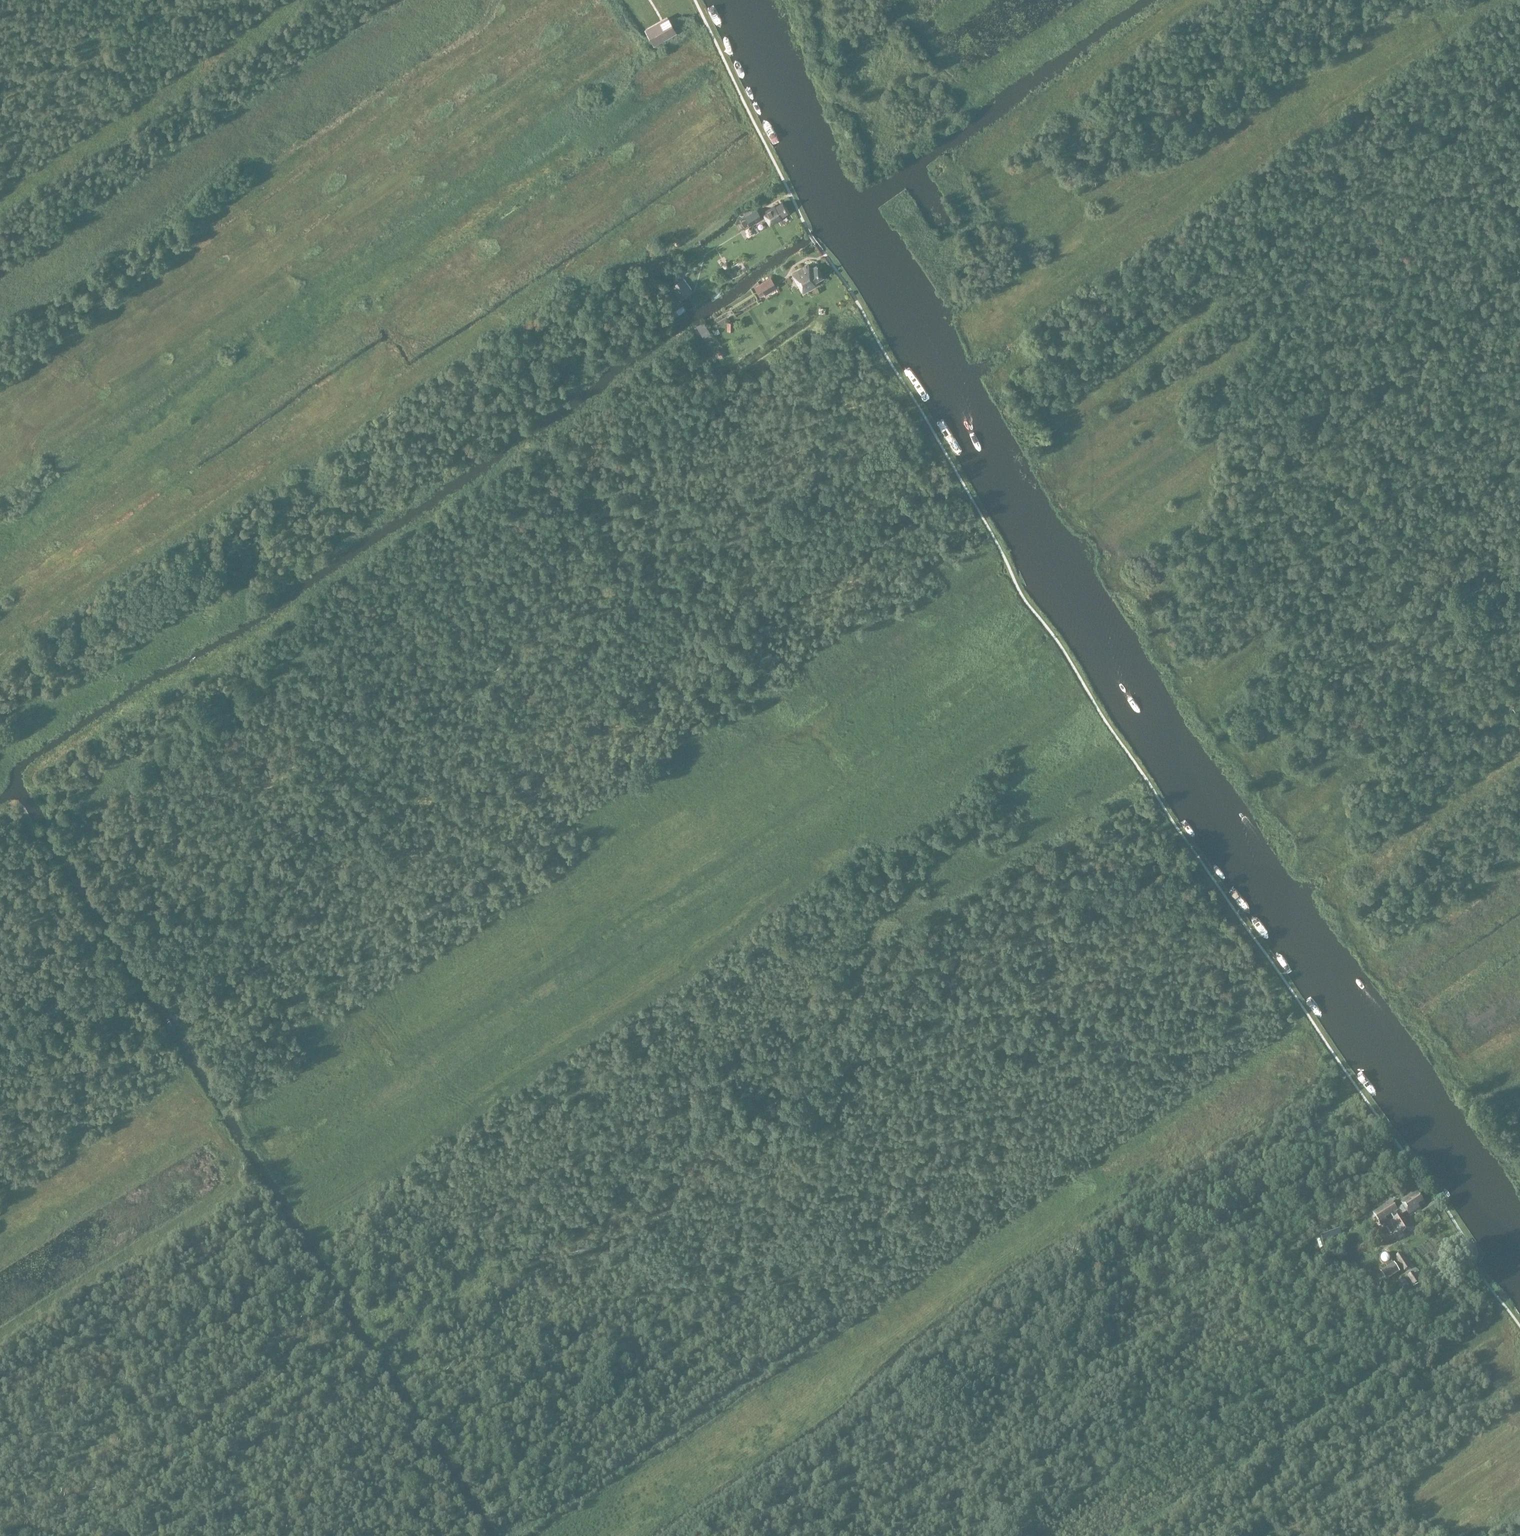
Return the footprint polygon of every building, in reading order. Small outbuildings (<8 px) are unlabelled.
[(774,206),(762,213),(769,225),(781,218),(788,213),(782,203),(774,207),(774,206)] [(743,215),(745,218),(741,221),(745,228),(749,225),(750,226),(762,219),(756,207),(743,215)] [(808,263),(791,273),(802,293),(815,286),(814,283),(823,277),(816,265),(811,268),(808,263)] [(770,277),(763,281),(758,284),(765,295),(777,288),(770,277)] [(674,284),(671,286),(681,299),(686,296),(690,293),(681,279),(674,284)] [(1373,1212),(1380,1224),(1386,1220),(1385,1218),(1390,1214),(1394,1220),(1391,1221),(1399,1235),(1410,1229),(1407,1222),(1404,1223),(1400,1217),(1407,1213),(1408,1216),(1419,1210),(1418,1207),(1424,1204),(1418,1195),(1402,1204),(1403,1207),(1397,1210),(1392,1202),(1373,1212)] [(1340,1229),(1321,1237),(1323,1242),(1342,1235),(1340,1229)] [(1404,1272),(1410,1267),(1401,1253),(1395,1257),(1404,1272)] [(1386,1280),(1399,1272),(1394,1265),(1381,1273),(1386,1280)] [(1420,1282),(1413,1272),(1407,1276),(1413,1286),(1420,1282)] [(1403,1279),(1401,1281),(1407,1290),(1409,1288),(1403,1279)]
